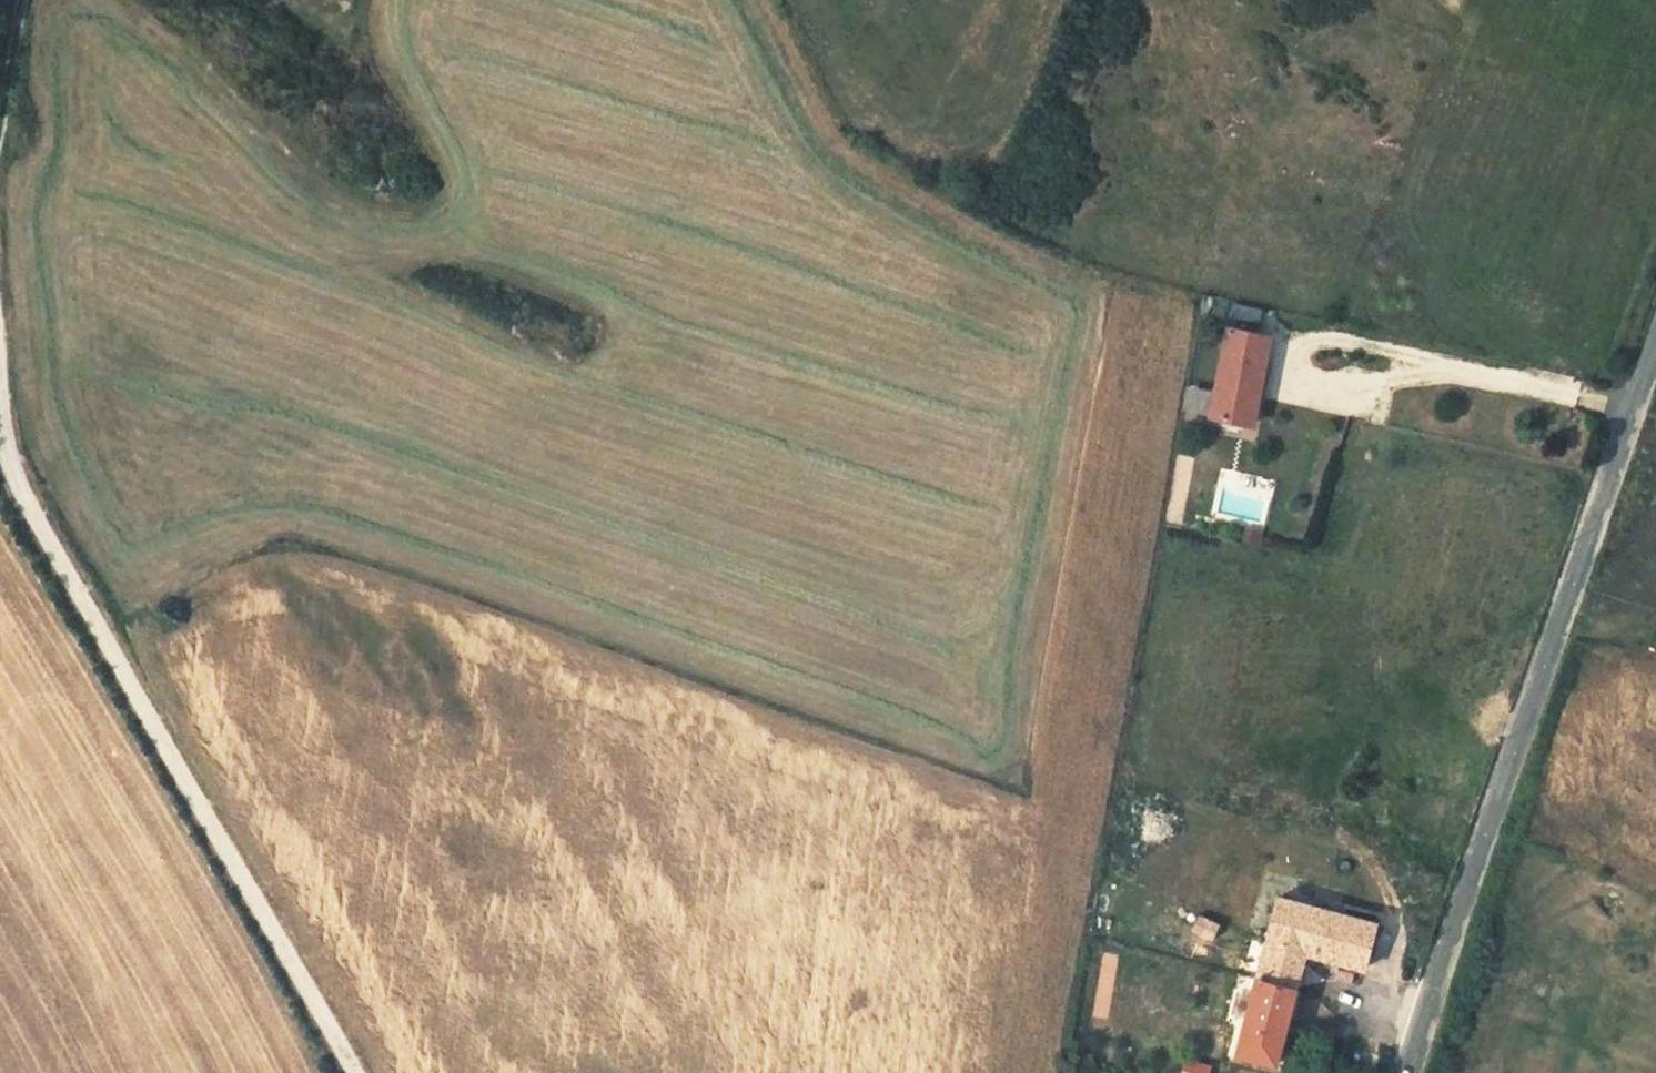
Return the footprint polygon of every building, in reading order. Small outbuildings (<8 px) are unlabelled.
[(1263,428),(1278,331),(1260,328),(1263,307),(1232,302),(1214,420),(1263,428)] [(1303,897),(1277,890),(1274,901),(1302,909),(1303,897)] [(1257,899),(1234,978),(1251,983),(1274,901),(1257,899)] [(1215,950),(1227,906),(1205,900),(1193,944),(1215,950)] [(1299,962),(1359,979),(1372,928),(1302,909),(1274,901),(1251,983),(1231,1056),(1271,1068),(1299,962)]
